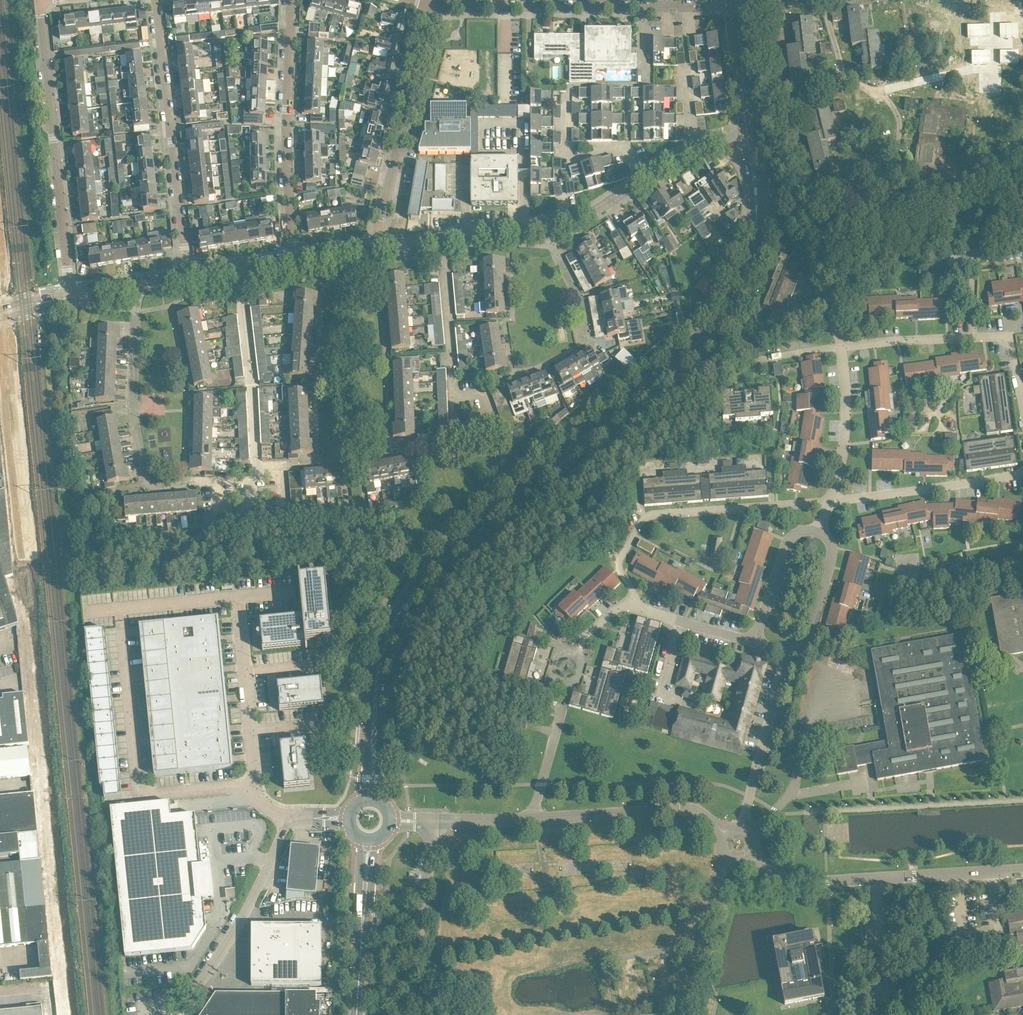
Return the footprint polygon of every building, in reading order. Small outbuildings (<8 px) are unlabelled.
[(174,13),(166,14),(167,20),(186,17),(185,3),(180,3),(180,0),(172,1),(172,4),(174,13)] [(211,13),(209,0),(206,0),(196,1),(198,16),(211,14),(211,13)] [(211,13),(211,14),(222,13),(221,0),(209,0),(211,13)] [(222,13),(223,18),(235,17),(232,0),(221,0),(222,13)] [(246,10),(245,0),(232,0),(235,17),(247,15),(246,10)] [(246,10),(252,9),(253,16),(259,15),(258,14),(258,8),(257,0),(245,0),(246,10)] [(258,8),(279,6),(280,0),(257,0),(258,8)] [(310,9),(316,11),(313,23),(320,24),(320,19),(321,15),(325,0),(313,0),(310,9)] [(321,15),(320,19),(325,20),(327,14),(333,15),(337,1),(334,0),(325,0),(321,15)] [(332,19),(338,21),(337,24),(343,25),(349,4),(345,3),(345,1),(342,0),(339,0),(338,1),(337,1),(333,15),(332,19)] [(198,16),(196,1),(185,3),(186,17),(198,16)] [(360,5),(355,4),(354,5),(349,4),(343,25),(345,19),(357,22),(361,7),(360,5)] [(374,18),(376,8),(365,5),(362,17),(374,18)] [(879,68),(876,30),(863,32),(860,7),(831,9),(833,21),(844,20),(846,45),(857,44),(860,70),(879,68)] [(126,30),(128,30),(138,29),(137,24),(136,9),(123,10),(126,30)] [(123,10),(112,12),(114,32),(126,30),(123,10)] [(114,32),(112,12),(100,13),(101,28),(113,26),(114,32)] [(399,12),(395,12),(394,12),(393,12),(390,12),(391,12),(390,16),(379,13),(377,19),(379,19),(382,20),(410,27),(413,17),(399,13),(399,12)] [(100,13),(88,15),(90,29),(90,36),(102,35),(101,28),(100,13)] [(78,37),(78,31),(76,16),(71,17),(70,15),(65,15),(64,18),(64,24),(58,24),(60,39),(78,37)] [(88,15),(76,16),(78,31),(90,29),(88,15)] [(379,19),(377,19),(376,18),(375,24),(380,25),(388,27),(387,32),(408,37),(410,27),(382,20),(379,19)] [(804,55),(831,53),(831,42),(817,43),(815,18),(796,19),(798,48),(789,48),(791,76),(805,75),(804,55)] [(1015,18),(990,19),(991,59),(1016,59),(1015,18)] [(260,27),(261,33),(278,31),(278,29),(277,25),(266,26),(260,27)] [(570,56),(570,59),(570,84),(596,84),(596,70),(637,71),(637,55),(631,55),(631,29),(585,29),(585,35),(581,35),(581,49),(570,49),(570,54),(570,56)] [(224,31),(225,38),(237,36),(236,30),(224,31)] [(213,33),(214,39),(225,38),(224,31),(213,33)] [(189,42),(188,34),(176,36),(177,44),(189,42)] [(694,37),(695,47),(708,46),(710,61),(720,60),(717,34),(694,37)] [(386,35),(385,40),(377,38),(368,36),(367,41),(404,51),(407,41),(392,37),(386,35)] [(543,59),(543,56),(570,56),(570,54),(570,49),(581,49),(581,35),(535,35),(535,59),(543,59)] [(271,51),(271,44),(268,44),(268,43),(264,43),(264,36),(252,37),(253,43),(253,49),(246,49),(245,54),(268,56),(268,51),(271,51)] [(230,54),(230,47),(234,46),(233,39),(223,41),(224,55),(230,54)] [(353,49),(353,52),(357,53),(360,53),(364,41),(357,39),(356,39),(355,41),(353,49)] [(653,39),(653,66),(664,66),(664,49),(676,49),(676,39),(653,39)] [(128,50),(141,49),(140,41),(127,42),(128,50)] [(367,41),(367,42),(376,44),(373,55),(385,59),(386,57),(402,61),(404,51),(367,41)] [(128,50),(127,42),(115,44),(116,52),(128,50)] [(323,42),(318,42),(308,42),(308,54),(329,55),(329,50),(323,49),(323,42)] [(104,53),(116,52),(115,44),(103,45),(104,53)] [(103,45),(91,46),(92,55),(104,53),(103,45)] [(345,45),(342,56),(343,56),(348,57),(351,46),(345,45)] [(79,48),(80,56),(92,55),(91,46),(79,48)] [(199,58),(198,52),(193,52),(192,46),(177,48),(179,60),(199,58)] [(65,58),(80,56),(79,48),(64,50),(65,58)] [(126,55),(120,56),(121,68),(142,66),(141,54),(131,55),(126,55)] [(268,56),(245,54),(245,60),(252,61),(252,67),(267,67),(268,56)] [(307,66),(328,67),(329,55),(308,54),(307,66)] [(179,60),(180,72),(195,70),(194,59),(199,58),(179,60)] [(371,63),(369,68),(398,75),(401,65),(391,62),(386,61),(376,58),(375,64),(371,63)] [(67,75),(83,73),(89,72),(88,59),(65,62),(67,75)] [(697,63),(698,73),(711,71),(713,87),(700,88),(700,89),(723,86),(720,60),(710,61),(697,63)] [(97,71),(104,71),(103,63),(96,64),(97,71)] [(357,65),(355,64),(350,63),(349,67),(350,67),(348,74),(355,76),(358,65),(357,65)] [(129,80),(144,78),(142,66),(121,68),(121,74),(128,74),(129,80)] [(246,66),(246,78),(267,79),(267,67),(252,67),(246,66)] [(328,67),(307,66),(307,78),(321,79),(322,67),(328,67)] [(369,68),(368,73),(376,75),(375,80),(381,81),(386,82),(396,85),(398,75),(369,68)] [(180,72),(181,84),(196,82),(195,70),(180,72)] [(68,87),(82,85),(84,85),(83,73),(67,75),(68,87)] [(345,81),(344,87),(351,89),(351,88),(354,77),(347,75),(347,76),(347,75),(345,81)] [(233,78),(227,79),(228,88),(235,87),(235,77),(233,78)] [(144,78),(129,80),(130,91),(123,91),(123,92),(145,90),(144,78)] [(267,79),(246,78),(246,79),(252,79),(251,91),(266,92),(267,79)] [(306,90),(321,91),(321,79),(307,78),(306,90)] [(181,84),(183,96),(203,94),(205,93),(204,81),(196,82),(181,84)] [(106,83),(96,84),(97,91),(92,91),(92,96),(99,95),(99,96),(107,95),(106,83)] [(84,85),(82,85),(68,87),(69,99),(85,97),(84,85)] [(364,92),(392,99),(393,95),(395,95),(396,90),(395,90),(395,89),(380,85),(379,89),(365,86),(364,92)] [(716,113),(726,112),(723,86),(700,89),(701,99),(714,97),(716,113)] [(579,89),(579,99),(592,99),(592,115),(579,115),(602,115),(602,89),(579,89)] [(625,99),(625,89),(602,89),(602,115),(625,115),(612,115),(612,99),(625,99)] [(631,115),(654,115),(654,89),(631,89),(631,99),(644,99),(644,115),(631,115)] [(676,99),(676,89),(654,89),(654,115),(676,115),(664,115),(664,99),(676,99)] [(145,90),(123,92),(124,98),(131,98),(132,103),(146,102),(145,90)] [(321,91),(306,90),(303,90),(303,98),(306,98),(306,102),(320,103),(327,103),(327,97),(320,97),(321,91)] [(245,102),(245,103),(266,104),(266,92),(251,91),(251,103),(245,102)] [(364,92),(362,97),(369,99),(367,105),(375,107),(375,104),(381,106),(390,108),(392,99),(364,92)] [(531,106),(531,118),(554,118),(541,118),(541,102),(554,102),(554,96),(554,92),(530,92),(531,106)] [(229,93),(229,102),(229,103),(236,102),(239,102),(238,93),(235,93),(229,93)] [(203,94),(183,96),(184,108),(205,105),(203,94)] [(99,96),(101,105),(108,104),(107,95),(99,96)] [(85,97),(69,99),(71,111),(87,109),(85,97)] [(931,102),(924,101),(918,142),(919,142),(915,171),(930,173),(930,172),(934,172),(935,164),(944,165),(944,169),(955,170),(956,158),(942,156),(946,130),(964,133),(967,110),(940,106),(941,100),(932,99),(931,102)] [(344,120),(345,120),(345,111),(348,111),(353,112),(355,104),(341,101),(339,110),(339,120),(344,120)] [(834,103),(836,112),(845,110),(842,101),(834,103)] [(146,102),(132,103),(132,109),(126,109),(127,116),(148,114),(146,102)] [(323,123),(323,115),(320,115),(320,103),(306,102),(305,106),(302,106),(302,114),(311,115),(311,123),(323,123)] [(266,104),(245,103),(244,115),(265,116),(266,104)] [(694,104),(696,116),(705,115),(703,103),(694,104)] [(184,108),(185,120),(200,118),(199,112),(206,111),(206,105),(205,105),(184,108)] [(471,121),(467,121),(467,106),(431,106),(431,125),(425,125),(425,135),(423,135),(419,152),(471,152),(471,121)] [(471,152),(471,163),(471,205),(518,205),(518,195),(518,172),(518,159),(478,159),(478,118),(531,118),(531,106),(518,106),(481,106),(471,106),(471,121),(471,152)] [(804,135),(811,172),(831,169),(826,141),(834,140),(827,106),(810,110),(814,133),(804,135)] [(94,121),(93,115),(87,115),(87,109),(71,111),(72,124),(94,121)] [(361,117),(359,124),(363,125),(368,126),(385,130),(388,118),(378,116),(371,114),(366,113),(364,118),(361,117)] [(133,115),(127,116),(127,122),(134,121),(135,127),(149,126),(148,114),(133,115)] [(592,141),(602,141),(602,115),(579,115),(579,125),(592,125),(592,141)] [(625,125),(625,115),(602,115),(602,141),(612,141),(612,125),(625,125)] [(631,115),(631,125),(644,125),(644,141),(654,141),(654,115),(631,115)] [(676,115),(654,115),(654,141),(664,141),(664,125),(677,125),(676,115)] [(554,144),(541,144),(541,128),(554,128),(554,118),(531,118),(531,144),(554,144)] [(94,121),(72,124),(73,136),(82,135),(82,139),(81,139),(81,140),(96,138),(95,138),(94,121)] [(114,122),(113,122),(114,134),(125,133),(124,126),(119,126),(119,121),(114,122)] [(202,131),(224,129),(224,123),(201,125),(192,126),(192,131),(187,132),(184,133),(184,140),(187,139),(188,144),(209,142),(209,141),(208,142),(207,137),(202,138),(202,131)] [(323,125),(311,126),(311,134),(315,134),(320,134),(323,134),(323,125)] [(385,130),(368,126),(365,138),(382,142),(385,130)] [(227,127),(228,135),(242,135),(242,127),(227,127)] [(250,149),(251,149),(266,148),(265,144),(268,144),(268,136),(260,136),(260,127),(250,128),(250,142),(244,142),(244,149),(250,149)] [(305,134),(305,146),(320,146),(320,134),(315,134),(311,134),(305,134)] [(150,138),(137,139),(135,139),(136,145),(131,146),(132,152),(137,152),(152,150),(150,138)] [(357,149),(362,150),(379,154),(382,142),(365,138),(362,150),(357,148),(357,149)] [(112,139),(104,140),(106,157),(109,157),(113,156),(112,139)] [(80,142),(80,147),(74,148),(76,160),(99,158),(99,157),(92,158),(91,146),(91,141),(80,142)] [(209,142),(188,144),(189,156),(210,154),(209,142)] [(554,144),(531,144),(531,170),(541,170),(541,154),(554,154),(554,144)] [(320,146),(305,146),(306,158),(321,158),(328,158),(328,146),(325,146),(320,146)] [(266,148),(251,149),(251,161),(266,160),(266,148)] [(357,149),(355,154),(360,156),(359,162),(369,164),(376,166),(379,154),(362,150),(357,149)] [(152,150),(137,152),(138,163),(153,162),(152,150)] [(127,153),(116,154),(117,161),(123,160),(127,156),(127,153)] [(210,154),(189,156),(191,168),(211,165),(211,159),(210,154)] [(612,155),(590,161),(598,187),(608,184),(603,168),(615,165),(612,155)] [(99,170),(100,170),(99,158),(76,160),(77,173),(99,170)] [(321,158),(306,158),(306,170),(321,170),(321,158)] [(266,172),(266,168),(269,168),(269,160),(266,160),(251,161),(251,172),(266,172)] [(357,161),(355,168),(367,171),(369,164),(359,162),(357,161)] [(598,187),(590,161),(569,168),(571,178),(584,174),(588,190),(598,187)] [(153,162),(138,163),(139,175),(135,176),(141,175),(155,174),(154,170),(157,169),(156,162),(153,162)] [(418,163),(408,219),(409,220),(409,219),(411,219),(411,220),(420,221),(421,211),(433,211),(433,213),(431,213),(431,214),(461,214),(461,213),(454,213),(454,211),(454,203),(444,203),(444,195),(446,195),(446,196),(446,168),(446,169),(444,169),(444,168),(435,168),(428,168),(429,165),(420,164),(420,165),(418,164),(418,163)] [(213,177),(211,165),(191,168),(192,180),(213,177)] [(355,168),(354,174),(366,177),(367,171),(355,168)] [(78,185),(95,183),(101,182),(100,182),(99,170),(77,173),(78,185)] [(303,183),(321,182),(321,176),(326,176),(326,170),(321,170),(306,170),(306,175),(303,175),(303,183)] [(531,196),(541,196),(541,180),(554,180),(554,170),(541,170),(531,170),(531,172),(531,196)] [(727,185),(725,181),(726,179),(721,171),(715,175),(713,173),(706,178),(710,184),(706,187),(706,188),(700,192),(700,191),(689,199),(695,209),(697,208),(702,205),(706,202),(705,200),(727,185)] [(256,190),(266,189),(266,172),(251,172),(251,185),(256,185),(256,190)] [(155,174),(141,175),(135,176),(136,182),(140,181),(141,187),(156,186),(155,174)] [(239,174),(232,174),(234,185),(241,185),(239,174)] [(354,174),(354,175),(353,179),(364,182),(366,177),(354,174)] [(213,177),(192,180),(193,192),(214,189),(213,177)] [(101,182),(95,183),(78,185),(80,197),(96,195),(102,194),(101,182)] [(730,188),(727,185),(705,200),(706,202),(702,205),(705,210),(716,202),(716,203),(721,200),(725,207),(733,202),(731,199),(737,195),(732,187),(730,188)] [(157,198),(156,186),(141,187),(142,200),(157,198)] [(215,195),(214,189),(193,192),(195,204),(209,202),(209,196),(215,195)] [(306,191),(303,192),(304,202),(316,200),(314,190),(306,191)] [(339,190),(327,192),(328,198),(336,197),(337,198),(341,197),(340,196),(339,190)] [(653,202),(650,204),(654,211),(658,209),(664,218),(666,221),(676,214),(674,211),(675,210),(674,209),(683,203),(681,199),(676,191),(667,197),(664,192),(652,199),(653,202)] [(367,192),(365,200),(372,202),(375,194),(367,192)] [(117,193),(110,193),(112,206),(119,205),(117,193)] [(80,197),(81,209),(97,207),(96,195),(80,197)] [(132,206),(143,205),(144,211),(159,210),(157,198),(142,200),(131,201),(132,206)] [(343,210),(345,227),(358,225),(356,215),(362,214),(364,208),(349,204),(342,205),(343,210)] [(206,206),(208,218),(214,217),(212,205),(206,206)] [(206,206),(198,208),(200,219),(203,218),(204,228),(209,227),(208,218),(206,206)] [(81,209),(82,221),(98,220),(97,207),(81,209)] [(695,209),(686,215),(695,229),(706,222),(697,208),(695,209)] [(726,215),(732,223),(739,218),(734,209),(726,215)] [(343,210),(330,212),(333,229),(345,227),(343,210)] [(318,214),(321,231),(333,229),(330,212),(318,214)] [(318,214),(306,216),(309,232),(321,231),(318,214)] [(648,227),(640,214),(632,220),(648,244),(653,241),(650,237),(653,236),(650,229),(649,226),(648,227)] [(136,223),(145,222),(144,215),(135,216),(136,223)] [(258,217),(246,219),(246,225),(249,242),(261,240),(259,224),(258,217)] [(651,249),(648,244),(632,220),(623,225),(631,238),(634,236),(642,248),(633,253),(641,266),(654,257),(651,249)] [(122,232),(120,222),(113,222),(114,233),(122,232)] [(259,224),(261,240),(274,238),(271,222),(259,224)] [(234,223),(222,225),(222,229),(225,246),(237,244),(235,227),(234,223)] [(703,223),(695,229),(703,240),(711,235),(703,223)] [(97,230),(96,224),(83,225),(84,235),(97,234),(97,230)] [(237,244),(249,242),(246,225),(235,227),(237,244)] [(198,231),(190,232),(191,234),(192,243),(199,242),(200,250),(213,248),(209,227),(204,228),(205,232),(198,233),(198,231)] [(210,227),(209,227),(213,248),(225,246),(222,229),(210,231),(210,227)] [(617,231),(610,235),(614,243),(622,239),(617,231)] [(160,232),(147,234),(148,241),(151,257),(164,255),(163,249),(161,239),(160,234),(160,232)] [(161,234),(160,234),(161,239),(163,249),(171,248),(170,238),(167,238),(167,233),(161,234)] [(597,252),(593,243),(595,242),(592,235),(578,243),(581,249),(565,257),(567,260),(578,255),(581,260),(597,252)] [(669,254),(678,248),(675,242),(671,235),(661,240),(665,247),(669,254)] [(614,243),(619,252),(627,247),(622,239),(614,243)] [(151,257),(148,241),(136,243),(139,259),(151,257)] [(99,243),(88,245),(89,250),(88,251),(90,267),(102,265),(100,249),(99,243)] [(139,259),(136,243),(124,245),(127,261),(139,259)] [(127,261),(124,245),(112,247),(115,263),(127,261)] [(112,247),(101,249),(100,249),(102,265),(115,263),(112,247)] [(572,269),(583,264),(585,269),(586,270),(602,261),(597,252),(581,260),(570,266),(572,269)] [(790,257),(781,254),(778,260),(781,260),(779,265),(778,264),(771,281),(773,282),(763,306),(772,309),(767,321),(780,326),(798,281),(804,283),(808,276),(801,273),(800,274),(796,273),(799,265),(793,262),(792,263),(788,261),(790,257)] [(490,255),(480,256),(480,262),(479,262),(479,267),(478,267),(470,267),(471,273),(478,273),(478,272),(484,272),(484,273),(503,272),(506,272),(505,259),(490,260),(490,255)] [(967,255),(947,255),(947,260),(948,267),(953,267),(961,267),(967,267),(967,255)] [(602,261),(586,270),(585,269),(575,275),(577,278),(587,273),(590,278),(591,279),(607,270),(602,261)] [(397,275),(382,277),(383,286),(383,289),(386,289),(405,287),(405,284),(404,282),(404,275),(407,274),(406,269),(397,270),(397,275)] [(607,270),(591,279),(590,278),(580,284),(581,287),(592,282),(595,288),(612,279),(607,270)] [(503,272),(484,273),(484,283),(503,282),(503,272)] [(696,289),(703,294),(712,282),(705,277),(696,289)] [(987,293),(988,297),(989,307),(1000,305),(1006,304),(1005,302),(1022,300),(1022,279),(1018,279),(1000,282),(991,283),(992,293),(987,293)] [(504,292),(503,282),(484,283),(485,293),(504,292)] [(439,284),(430,285),(431,292),(435,291),(440,291),(439,284)] [(317,306),(318,294),(303,293),(303,288),(294,287),(293,292),(296,293),(295,305),(314,306),(317,306)] [(405,287),(386,289),(387,299),(406,297),(412,296),(412,293),(405,293),(405,287)] [(619,292),(588,298),(589,302),(601,300),(602,306),(600,306),(600,307),(621,303),(628,301),(626,288),(618,289),(619,292)] [(504,302),(504,292),(485,293),(486,303),(504,302)] [(673,303),(680,302),(678,293),(671,295),(673,303)] [(464,294),(454,295),(455,302),(460,302),(464,302),(464,294)] [(407,307),(406,297),(387,299),(388,309),(407,307)] [(436,297),(431,298),(432,305),(441,304),(440,297),(436,297)] [(940,319),(939,309),(945,308),(944,299),(917,300),(917,298),(895,299),(895,297),(862,298),(863,308),(868,307),(869,318),(896,316),(896,319),(918,318),(918,320),(940,319)] [(600,306),(590,308),(591,312),(603,310),(604,316),(602,316),(602,317),(622,313),(634,311),(632,301),(628,301),(621,303),(600,307),(600,306)] [(456,316),(465,315),(464,302),(460,302),(460,308),(455,308),(456,316)] [(480,304),(480,314),(486,314),(505,313),(504,302),(480,304)] [(192,312),(177,314),(180,327),(183,326),(201,323),(199,311),(202,310),(201,305),(191,307),(192,312)] [(295,305),(295,315),(313,316),(314,306),(295,305)] [(388,309),(389,319),(408,317),(407,307),(388,309)] [(442,311),(437,312),(438,318),(433,318),(434,325),(443,324),(442,311)] [(606,326),(604,326),(604,327),(624,323),(622,313),(602,317),(602,316),(592,318),(593,322),(604,320),(606,326)] [(295,315),(294,325),(313,326),(313,316),(295,315)] [(409,328),(408,317),(389,319),(390,329),(409,328)] [(854,320),(848,318),(844,334),(850,336),(854,320)] [(91,339),(90,345),(117,346),(117,340),(120,340),(120,327),(105,327),(106,322),(96,321),(96,327),(101,327),(101,334),(99,334),(98,339),(91,339)] [(239,331),(238,322),(226,324),(227,327),(225,327),(226,333),(239,331)] [(201,323),(183,326),(185,337),(203,333),(201,323)] [(624,323),(604,327),(604,326),(594,328),(594,332),(606,330),(607,337),(618,335),(619,340),(630,338),(628,330),(625,330),(624,323)] [(439,332),(443,332),(443,324),(434,325),(435,335),(435,338),(439,338),(439,332)] [(312,337),(313,326),(294,325),(293,336),(312,337)] [(476,329),(477,333),(480,332),(481,339),(500,336),(498,326),(476,329)] [(414,337),(413,333),(409,334),(409,328),(390,329),(391,339),(414,337)] [(466,341),(469,341),(468,336),(465,334),(461,335),(460,329),(455,329),(457,342),(466,341)] [(239,331),(226,333),(226,334),(220,335),(220,339),(226,338),(227,342),(240,341),(239,331)] [(445,345),(443,332),(439,332),(439,338),(435,338),(435,341),(436,346),(445,345)] [(185,337),(187,347),(205,343),(203,333),(185,337)] [(311,347),(312,337),(293,336),(292,345),(311,347)] [(481,339),(483,349),(501,347),(500,336),(481,339)] [(410,348),(410,349),(414,349),(414,345),(415,345),(414,337),(391,339),(392,350),(410,348)] [(227,342),(228,348),(232,347),(232,351),(241,350),(240,341),(227,342)] [(189,357),(212,352),(210,343),(205,343),(187,347),(189,357)] [(90,345),(90,349),(98,349),(98,354),(116,355),(117,346),(90,345)] [(310,357),(311,347),(292,345),(292,356),(310,357)] [(503,357),(501,347),(483,349),(484,359),(503,357)] [(590,348),(581,354),(595,378),(597,381),(600,378),(597,373),(603,370),(599,364),(595,358),(590,348)] [(232,351),(233,360),(242,359),(241,350),(232,351)] [(909,365),(903,366),(905,375),(905,379),(906,385),(911,384),(938,381),(939,381),(938,378),(960,376),(959,373),(964,373),(964,372),(976,371),(986,370),(986,369),(985,360),(980,361),(978,353),(978,351),(956,354),(957,356),(952,357),(935,359),(935,361),(909,365)] [(189,357),(191,368),(209,365),(209,362),(215,361),(214,352),(212,352),(189,357)] [(603,353),(595,358),(599,364),(607,360),(603,353)] [(98,354),(97,363),(116,364),(116,355),(98,354)] [(572,359),(585,382),(587,384),(590,381),(595,378),(581,354),(572,359)] [(462,355),(458,356),(458,363),(468,362),(467,355),(462,355)] [(799,395),(797,395),(797,410),(797,411),(800,411),(805,410),(800,442),(797,442),(794,463),(791,463),(786,490),(796,492),(797,486),(807,488),(810,467),(813,467),(816,446),(819,446),(824,419),(819,418),(820,416),(815,416),(815,411),(820,411),(820,395),(817,395),(817,389),(824,388),(820,355),(810,356),(811,362),(801,363),(805,395),(799,395)] [(292,356),(291,367),(310,368),(310,357),(292,356)] [(493,376),(493,371),(507,369),(506,356),(503,357),(484,359),(486,371),(483,372),(484,377),(493,376)] [(395,364),(393,364),(394,374),(412,373),(412,358),(395,359),(395,364)] [(233,360),(234,369),(243,368),(242,359),(233,360)] [(579,385),(585,382),(572,359),(563,364),(577,386),(579,385)] [(878,368),(874,369),(868,369),(871,391),(868,391),(870,412),(868,413),(871,440),(880,439),(880,434),(890,433),(888,411),(890,410),(888,389),(890,389),(887,362),(878,363),(878,368)] [(97,363),(97,373),(116,373),(116,364),(97,363)] [(563,364),(554,369),(559,378),(563,384),(560,386),(559,387),(562,395),(577,386),(563,364)] [(781,364),(773,364),(774,376),(782,376),(781,364)] [(211,374),(211,373),(209,365),(191,368),(193,377),(211,374)] [(291,367),(290,376),(309,377),(310,368),(291,367)] [(234,369),(234,371),(235,378),(244,377),(243,368),(234,369)] [(97,373),(97,382),(115,383),(116,373),(97,373)] [(536,376),(542,394),(544,400),(559,394),(553,380),(549,381),(546,373),(536,376)] [(213,383),(211,374),(193,377),(194,386),(213,383)] [(413,384),(412,374),(394,374),(394,385),(413,384)] [(990,376),(979,377),(981,392),(984,408),(983,408),(987,435),(998,433),(998,432),(1001,432),(1001,433),(1013,431),(1009,404),(1007,404),(1005,388),(1007,388),(1004,374),(993,375),(993,376),(990,376)] [(544,400),(542,394),(536,376),(526,380),(533,397),(535,403),(544,400)] [(530,409),(527,399),(533,397),(526,380),(517,383),(526,410),(530,409)] [(90,390),(90,391),(115,392),(115,383),(97,382),(96,390),(90,390)] [(517,383),(507,387),(510,396),(512,401),(510,402),(513,410),(515,417),(527,412),(526,410),(517,383)] [(413,384),(394,385),(394,395),(413,394),(413,384)] [(491,393),(493,398),(504,394),(502,389),(491,393)] [(734,392),(721,393),(723,419),(735,418),(736,422),(761,420),(761,416),(773,415),(771,389),(758,390),(758,396),(735,397),(734,392)] [(262,390),(258,390),(259,402),(268,401),(271,401),(270,395),(268,395),(263,395),(262,390)] [(303,390),(282,391),(283,400),(308,399),(307,390),(303,390)] [(90,391),(90,399),(96,399),(96,400),(115,401),(115,392),(90,391)] [(394,395),(395,405),(413,404),(413,394),(394,395)] [(504,394),(493,398),(495,404),(506,400),(504,394)] [(194,397),(194,407),(219,407),(220,398),(196,397),(194,397)] [(308,399),(283,400),(283,402),(285,402),(285,406),(289,406),(289,409),(308,408),(308,399)] [(497,409),(508,405),(506,400),(495,404),(497,409)] [(268,401),(259,402),(259,411),(260,413),(269,413),(268,401)] [(414,414),(413,404),(395,405),(395,415),(414,414)] [(499,415),(510,411),(508,405),(497,409),(499,415)] [(194,407),(194,416),(213,416),(213,418),(219,419),(219,407),(194,407)] [(308,408),(289,409),(290,418),(309,417),(308,408)] [(561,419),(569,414),(566,408),(558,415),(561,419)] [(112,410),(93,413),(95,422),(97,421),(97,423),(116,420),(115,417),(113,418),(112,410)] [(510,411),(499,415),(501,421),(512,417),(510,411)] [(395,415),(396,425),(414,425),(414,414),(395,415)] [(915,416),(903,415),(903,423),(915,424),(915,416)] [(194,416),(194,425),(213,426),(213,418),(213,416),(194,416)] [(309,417),(290,418),(290,427),(309,427),(309,417)] [(512,417),(501,421),(503,427),(515,422),(512,417)] [(116,420),(97,423),(98,423),(99,433),(118,430),(116,420)] [(505,432),(517,428),(515,422),(503,427),(505,432)] [(550,422),(543,425),(546,432),(552,427),(550,422)] [(194,425),(194,434),(212,435),(213,426),(194,425)] [(418,436),(415,436),(414,425),(396,425),(393,425),(393,438),(408,437),(409,442),(418,442),(418,436)] [(248,426),(239,426),(239,432),(239,435),(249,436),(248,426)] [(521,441),(518,433),(522,432),(520,426),(517,428),(505,432),(510,445),(521,441)] [(309,427),(290,427),(291,436),(309,436),(309,427)] [(270,428),(260,429),(261,438),(270,437),(270,428)] [(118,430),(99,433),(101,443),(119,440),(118,430)] [(194,434),(194,444),(212,444),(212,443),(212,435),(194,434)] [(957,434),(945,434),(945,442),(957,442),(957,434)] [(292,454),(289,454),(289,460),(298,459),(298,454),(313,454),(313,441),(310,441),(309,436),(291,436),(291,448),(294,447),(294,454),(292,454)] [(1015,451),(1013,437),(976,442),(976,444),(963,446),(965,458),(966,460),(965,460),(967,472),(1017,465),(1016,453),(1015,453),(1015,451)] [(119,440),(101,443),(103,453),(121,450),(119,440)] [(194,444),(193,453),(212,453),(212,449),(217,449),(217,445),(212,445),(212,444),(194,444)] [(121,450),(103,453),(104,463),(123,460),(121,450)] [(953,466),(953,457),(926,456),(926,454),(905,454),(905,451),(882,451),(872,451),(872,460),(877,460),(877,470),(904,471),(904,473),(926,474),(925,476),(948,476),(948,466),(953,466)] [(190,458),(190,471),(205,471),(205,476),(215,476),(215,464),(212,464),(212,459),(218,459),(218,455),(212,455),(212,453),(193,453),(193,458),(190,458)] [(709,457),(697,458),(698,465),(710,464),(709,457)] [(402,488),(407,487),(406,477),(416,475),(413,463),(413,465),(409,466),(407,458),(398,459),(402,488)] [(394,492),(396,491),(396,489),(395,485),(401,484),(402,488),(398,459),(388,461),(394,492)] [(123,460),(104,463),(107,476),(109,476),(110,482),(108,483),(105,483),(106,489),(115,487),(114,482),(129,480),(127,468),(127,467),(124,468),(123,460)] [(392,490),(392,492),(394,492),(388,461),(377,463),(380,482),(382,491),(386,490),(384,481),(390,480),(392,490)] [(367,465),(369,478),(370,483),(366,484),(368,494),(372,493),(376,492),(374,483),(380,482),(377,463),(367,465)] [(346,468),(336,469),(337,488),(338,498),(342,497),(341,487),(347,487),(346,468)] [(326,470),(328,488),(328,498),(332,498),(332,494),(337,494),(338,502),(339,502),(338,498),(337,488),(336,469),(326,470)] [(319,499),(321,499),(321,489),(327,489),(327,498),(328,498),(328,488),(326,470),(316,471),(319,499)] [(709,475),(701,476),(701,487),(701,490),(702,490),(702,502),(725,500),(725,498),(741,497),(741,499),(768,497),(767,485),(766,482),(767,482),(767,481),(766,470),(739,473),(723,474),(709,475)] [(319,499),(316,471),(304,471),(306,490),(307,490),(307,494),(317,493),(317,499),(319,499)] [(644,494),(645,506),(672,504),(672,502),(688,501),(688,503),(702,502),(702,490),(701,490),(701,487),(700,475),(686,477),(670,479),(670,478),(643,480),(643,492),(644,492),(645,494),(644,494)] [(4,491),(0,492),(0,630),(17,625),(15,613),(4,578),(12,576),(4,491)] [(197,512),(196,493),(185,494),(186,513),(187,512),(188,523),(192,523),(191,512),(197,512)] [(185,494),(173,495),(175,513),(177,513),(177,524),(181,523),(181,513),(186,513),(185,494)] [(173,495),(162,496),(163,514),(166,514),(167,522),(167,525),(171,524),(170,514),(175,513),(173,495)] [(162,496),(150,497),(152,515),(156,515),(157,525),(161,525),(161,522),(160,515),(163,514),(162,496)] [(152,515),(150,497),(139,498),(141,516),(146,516),(147,526),(151,526),(150,515),(152,515)] [(137,527),(141,527),(140,516),(141,516),(139,498),(128,499),(129,517),(136,516),(137,527)] [(124,502),(117,502),(117,512),(118,521),(125,520),(125,517),(129,517),(128,499),(124,499),(124,502)] [(388,508),(396,506),(395,504),(395,499),(386,501),(388,508)] [(977,500),(977,502),(956,500),(955,504),(953,504),(953,509),(948,509),(948,504),(940,505),(941,528),(949,528),(949,524),(949,519),(976,522),(976,519),(997,522),(998,519),(1022,522),(1022,513),(1020,512),(1021,502),(999,500),(999,502),(977,500)] [(933,529),(941,528),(940,505),(932,505),(932,510),(928,510),(927,505),(925,505),(924,501),(903,506),(903,508),(882,512),(882,515),(861,519),(863,529),(858,530),(860,539),(887,534),(886,532),(908,527),(907,525),(933,520),(933,524),(933,529)] [(770,524),(759,520),(756,528),(768,531),(770,524)] [(734,603),(733,609),(747,614),(749,609),(751,610),(753,610),(760,589),(758,589),(758,588),(759,584),(765,568),(762,567),(771,542),(773,536),(763,533),(754,530),(745,556),(743,562),(746,562),(739,583),(741,584),(740,588),(734,603)] [(712,556),(717,557),(718,556),(722,538),(714,537),(711,554),(712,556)] [(641,539),(636,547),(651,555),(654,549),(647,545),(648,543),(641,539)] [(600,548),(602,555),(616,551),(614,544),(600,548)] [(702,593),(707,584),(682,571),(681,573),(662,563),(661,565),(637,552),(633,560),(631,564),(636,567),(633,572),(652,583),(653,581),(672,591),(674,589),(693,599),(695,595),(700,597),(702,593)] [(868,563),(858,560),(860,555),(851,553),(842,584),(840,583),(834,604),(832,604),(826,625),(836,628),(834,633),(843,635),(851,609),(853,610),(859,589),(861,590),(868,563)] [(968,558),(956,562),(959,573),(971,570),(968,558)] [(953,563),(941,566),(943,574),(945,578),(956,574),(953,563)] [(605,594),(604,592),(607,590),(610,593),(620,583),(605,567),(596,576),(576,594),(574,593),(562,604),(555,612),(568,626),(584,611),(588,607),(589,609),(605,594)] [(260,621),(263,651),(306,647),(306,649),(308,649),(307,639),(331,637),(325,575),(300,577),(300,574),(299,574),(303,617),(260,621)] [(710,595),(702,593),(700,597),(698,596),(696,602),(707,605),(704,612),(720,617),(722,610),(748,619),(748,618),(746,618),(747,614),(733,609),(734,603),(725,600),(728,593),(712,587),(710,595)] [(991,600),(999,648),(1014,646),(1015,653),(1013,654),(1022,653),(1022,594),(991,600)] [(603,661),(601,668),(617,672),(618,666),(633,670),(633,669),(636,670),(635,671),(647,674),(661,626),(661,623),(650,620),(648,628),(645,627),(646,626),(648,619),(637,617),(635,624),(631,638),(633,638),(628,653),(621,651),(621,652),(618,651),(619,650),(615,649),(607,647),(603,661)] [(217,618),(139,626),(147,701),(154,776),(232,768),(217,618)] [(529,630),(527,637),(532,639),(535,631),(537,624),(531,623),(529,630)] [(877,780),(910,774),(985,761),(981,741),(978,741),(975,728),(978,728),(968,670),(965,671),(962,655),(965,654),(961,634),(871,651),(875,671),(885,669),(891,701),(881,703),(888,741),(843,749),(844,754),(834,756),(838,775),(847,773),(857,772),(856,767),(874,763),(877,780)] [(515,635),(513,643),(500,686),(512,690),(512,689),(514,689),(514,690),(530,695),(531,694),(533,695),(544,699),(548,684),(537,681),(536,682),(534,681),(534,680),(527,678),(531,664),(532,664),(537,650),(538,642),(528,639),(528,640),(526,640),(526,639),(515,635)] [(681,668),(677,685),(690,688),(695,670),(708,674),(709,675),(703,697),(719,701),(725,679),(741,683),(732,716),(734,716),(731,726),(730,725),(730,726),(697,717),(697,716),(695,723),(677,718),(680,708),(679,708),(679,710),(672,735),(741,755),(766,664),(742,657),(737,673),(727,670),(728,667),(685,655),(681,668)] [(830,655),(829,659),(826,666),(853,676),(857,666),(830,655)] [(617,672),(601,668),(597,683),(598,683),(594,698),(587,695),(586,696),(584,696),(585,695),(573,691),(569,706),(580,709),(581,708),(583,709),(583,710),(599,714),(601,714),(601,715),(613,718),(625,675),(617,672)] [(645,680),(634,677),(631,685),(643,688),(645,680)] [(279,685),(277,685),(280,711),(324,707),(321,680),(280,684),(280,680),(279,680),(279,685)] [(694,693),(685,690),(684,690),(683,696),(692,699),(694,693)] [(29,745),(24,694),(13,695),(3,696),(3,700),(0,701),(0,748),(29,745)] [(651,703),(644,728),(645,728),(652,730),(659,705),(652,703),(651,703)] [(659,705),(652,730),(661,732),(668,707),(659,705)] [(668,707),(661,732),(672,735),(679,710),(668,707)] [(526,729),(528,720),(513,716),(511,725),(526,729)] [(306,742),(280,744),(281,755),(284,788),(310,786),(306,742)] [(0,750),(0,779),(31,776),(28,747),(0,750)] [(506,771),(510,756),(498,753),(494,767),(506,771)] [(38,833),(34,793),(0,796),(0,836),(38,833)] [(128,806),(111,808),(125,956),(192,949),(206,928),(203,896),(200,871),(195,814),(171,817),(170,802),(128,806)] [(0,836),(0,857),(20,855),(21,862),(41,860),(38,833),(0,836)] [(291,845),(286,901),(297,899),(303,900),(304,894),(316,895),(320,848),(310,847),(291,845)] [(45,907),(41,860),(21,862),(0,865),(0,912),(45,907)] [(38,944),(40,970),(20,972),(21,981),(52,978),(45,907),(0,912),(0,947),(38,944)] [(1007,915),(1009,929),(1015,928),(1018,946),(1022,945),(1022,912),(1007,915)] [(251,985),(322,986),(322,959),(322,925),(259,925),(259,931),(258,933),(256,934),(254,935),(253,935),(252,959),(252,985),(251,985)] [(824,997),(815,948),(812,933),(772,940),(785,1004),(824,997)] [(1013,1008),(1022,1006),(1022,968),(1004,972),(1005,981),(1002,982),(1002,981),(989,983),(991,997),(994,1011),(1013,1008)] [(321,1004),(316,1004),(316,994),(216,993),(201,1014),(320,1014),(321,1004)] [(42,1004),(30,1005),(31,1009),(0,1013),(0,1014),(43,1014),(42,1004)]
